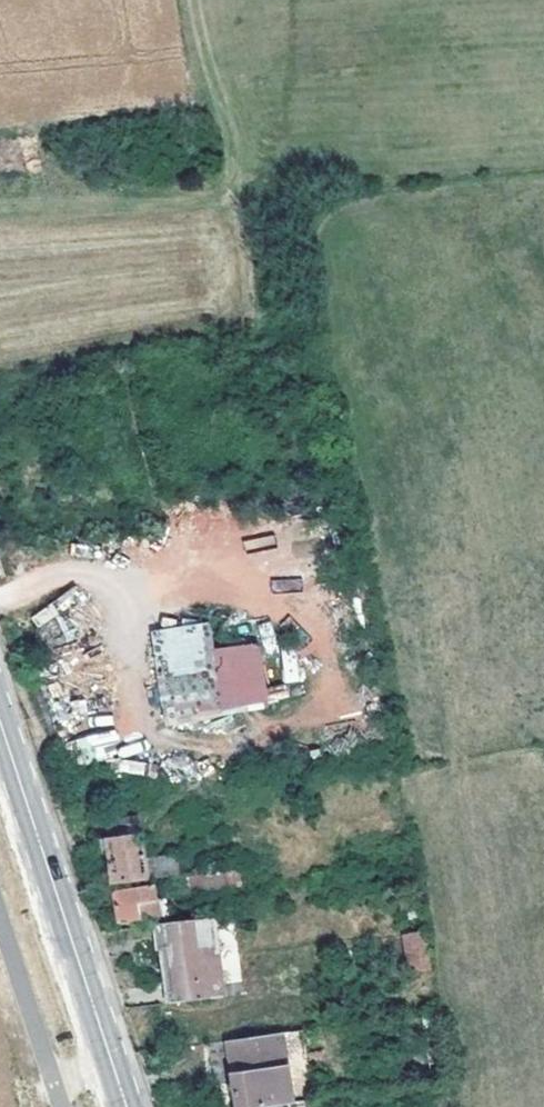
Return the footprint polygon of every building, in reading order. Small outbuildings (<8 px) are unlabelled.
[(15,574),(7,553),(0,555),(0,579),(15,574)] [(46,621),(52,681),(80,678),(78,664),(105,661),(101,623),(100,613),(92,613),(92,616),(46,621)] [(209,636),(185,639),(195,712),(219,709),(209,636)] [(171,715),(195,712),(185,639),(161,642),(171,715)] [(252,640),(231,643),(233,667),(248,665),(247,647),(253,646),(252,640)] [(142,882),(138,834),(102,837),(107,885),(142,882)] [(116,925),(161,915),(154,883),(109,892),(116,925)] [(223,997),(217,918),(156,922),(162,1002),(223,997)] [(423,931),(403,933),(407,972),(427,970),(423,931)] [(227,1106),(293,1106),(286,1062),(306,1060),(302,1029),(205,1043),(211,1081),(223,1080),(227,1106)]
